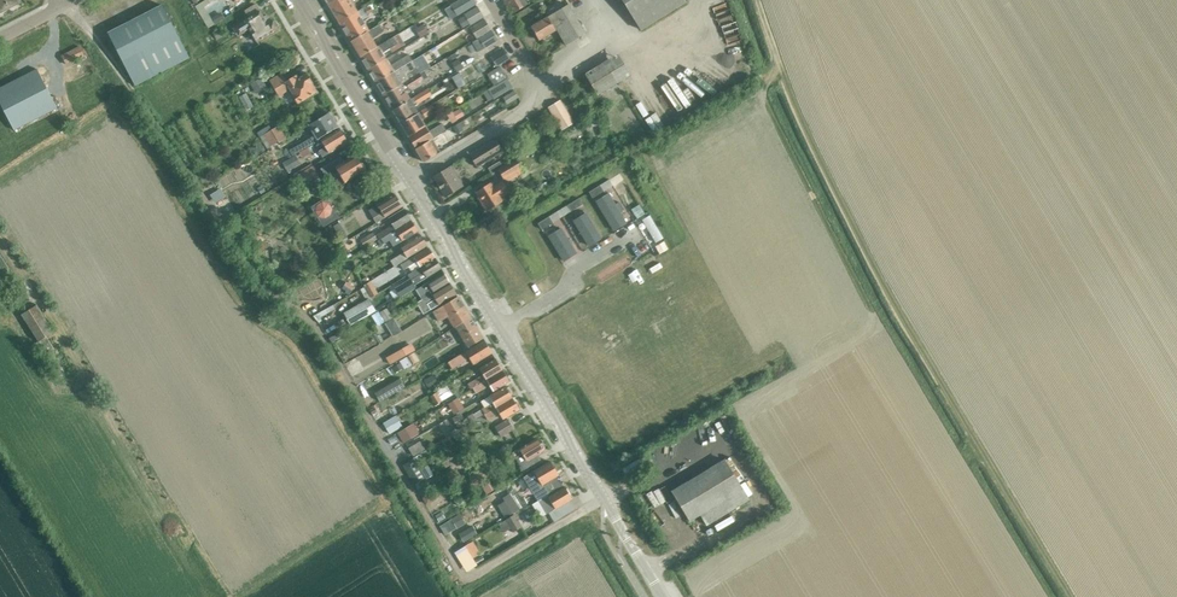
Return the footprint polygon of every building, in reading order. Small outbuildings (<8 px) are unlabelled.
[(21,2),(20,0),(0,0),(0,13),(21,2)] [(328,4),(339,22),(357,11),(350,0),(334,0),(328,4)] [(473,0),(458,0),(450,5),(451,6),(446,9),(451,18),(475,4),(473,0)] [(504,1),(511,13),(527,3),(525,0),(506,0),(504,1)] [(686,1),(685,0),(622,0),(641,29),(686,1)] [(200,1),(197,3),(194,5),(199,13),(200,12),(203,10),(204,7),(203,6),(200,1)] [(257,42),(277,30),(271,19),(269,20),(266,15),(263,17),(259,10),(258,11),(254,4),(243,11),(247,18),(234,26),(237,32),(247,26),(257,42)] [(566,45),(585,33),(568,4),(531,26),(539,40),(557,29),(566,45)] [(134,86),(188,58),(161,5),(107,33),(134,86)] [(366,5),(363,7),(367,14),(373,11),(370,6),(368,8),(366,5)] [(483,16),(477,6),(463,14),(464,16),(458,20),(462,28),(469,24),(483,16)] [(357,11),(339,22),(350,42),(369,31),(363,21),(369,17),(367,14),(363,7),(357,11)] [(219,12),(205,21),(208,27),(223,18),(219,12)] [(484,19),(470,27),(476,38),(490,29),(484,19)] [(369,31),(350,42),(360,57),(376,47),(371,39),(384,32),(379,24),(369,31)] [(423,24),(415,29),(417,33),(420,38),(428,33),(423,24)] [(218,29),(212,32),(217,40),(222,36),(218,29)] [(484,48),(497,40),(491,30),(478,38),(484,48)] [(382,43),(376,47),(360,57),(368,70),(385,59),(381,52),(397,43),(393,36),(382,43)] [(61,54),(66,64),(84,55),(79,45),(61,54)] [(496,66),(509,58),(503,49),(490,57),(496,66)] [(455,53),(448,57),(456,71),(463,67),(455,53)] [(385,59),(368,70),(375,83),(412,60),(408,54),(389,65),(385,59)] [(412,60),(375,83),(383,96),(400,85),(404,83),(409,79),(419,74),(416,68),(415,65),(412,60)] [(486,74),(493,86),(506,78),(499,66),(486,74)] [(56,108),(36,69),(0,87),(0,104),(13,130),(56,108)] [(404,83),(400,85),(383,96),(392,110),(409,100),(404,92),(428,77),(424,70),(419,74),(409,79),(404,83)] [(292,94),(298,103),(317,91),(311,83),(312,83),(306,74),(298,79),(296,76),(286,81),(282,74),(270,81),(280,97),(291,91),(292,94)] [(261,77),(250,84),(256,93),(267,87),(261,77)] [(511,86),(506,78),(493,86),(487,90),(488,91),(483,93),(488,101),(492,98),(493,99),(495,97),(495,96),(511,86)] [(595,88),(589,78),(566,92),(572,102),(595,88)] [(428,89),(409,100),(392,110),(400,124),(418,113),(413,106),(431,95),(428,89)] [(507,104),(517,97),(513,91),(503,97),(507,104)] [(246,93),(239,97),(246,110),(253,106),(246,93)] [(561,130),(574,123),(560,100),(548,108),(561,130)] [(429,106),(418,113),(400,124),(408,137),(424,127),(420,120),(432,112),(429,106)] [(505,107),(490,116),(492,121),(508,111),(505,107)] [(453,112),(457,120),(463,116),(459,108),(453,112)] [(317,138),(337,126),(329,112),(308,124),(317,138)] [(427,132),(424,127),(408,137),(415,148),(431,139),(445,130),(441,123),(427,132)] [(459,123),(453,126),(457,134),(463,130),(459,123)] [(269,126),(257,133),(267,150),(270,148),(269,146),(278,141),(279,143),(286,139),(278,126),(271,130),(269,126)] [(322,156),(347,141),(339,128),(321,139),(325,146),(318,150),(322,156)] [(303,141),(307,147),(314,143),(310,137),(303,141)] [(503,151),(495,138),(469,154),(476,167),(503,151)] [(431,139),(415,148),(423,162),(439,152),(431,139)] [(307,147),(303,141),(289,150),(289,151),(292,156),(293,155),(295,154),(307,147)] [(292,156),(289,158),(295,166),(300,163),(295,154),(293,155),(292,156)] [(345,183),(365,171),(355,155),(343,162),(339,157),(321,168),(329,181),(340,174),(345,183)] [(517,158),(498,170),(503,179),(508,181),(525,171),(517,158)] [(499,161),(488,168),(491,174),(503,167),(499,161)] [(312,165),(297,174),(303,183),(305,182),(317,174),(312,165)] [(463,186),(450,166),(432,176),(445,197),(463,186)] [(619,171),(606,178),(610,184),(622,177),(619,171)] [(497,179),(475,192),(487,211),(504,201),(503,200),(509,197),(507,194),(509,193),(502,180),(499,182),(497,179)] [(598,184),(586,191),(590,197),(601,190),(598,184)] [(376,222),(402,206),(394,193),(377,204),(381,212),(373,217),(376,222)] [(626,221),(609,193),(596,201),(613,229),(626,221)] [(576,197),(565,204),(569,210),(580,203),(576,197)] [(322,200),(310,207),(323,227),(339,217),(329,202),(322,200)] [(379,239),(410,219),(403,208),(388,217),(392,224),(375,235),(373,232),(361,239),(365,246),(378,238),(379,239)] [(601,237),(586,212),(573,220),(588,245),(601,237)] [(537,222),(536,223),(540,228),(551,221),(547,215),(537,222)] [(379,239),(378,239),(381,244),(388,240),(393,246),(398,243),(402,241),(406,238),(418,231),(410,219),(379,239)] [(339,223),(332,227),(336,233),(343,229),(339,223)] [(576,252),(561,227),(548,235),(563,260),(576,252)] [(403,252),(390,260),(393,266),(426,246),(419,234),(408,241),(400,246),(403,252)] [(660,234),(654,237),(659,245),(665,242),(660,234)] [(402,241),(398,243),(400,246),(408,241),(406,238),(402,241)] [(428,248),(405,261),(399,265),(402,270),(416,261),(420,267),(434,259),(428,248)] [(420,267),(408,275),(410,278),(414,285),(426,277),(440,269),(434,259),(420,267)] [(434,292),(449,283),(443,272),(415,289),(421,299),(433,292),(434,292)] [(415,287),(414,285),(410,278),(394,288),(400,296),(415,287)] [(370,297),(377,293),(369,280),(363,284),(370,297)] [(346,282),(342,288),(350,293),(354,287),(346,282)] [(421,300),(416,303),(422,313),(429,309),(438,304),(456,294),(449,283),(434,292),(433,292),(421,299),(421,300)] [(20,300),(13,289),(0,297),(0,311),(20,300)] [(454,326),(470,317),(457,296),(432,311),(438,321),(447,316),(453,327),(454,326)] [(369,299),(343,314),(350,325),(376,311),(369,299)] [(38,341),(53,332),(36,305),(21,314),(38,341)] [(387,308),(380,312),(386,322),(393,318),(387,308)] [(378,311),(371,316),(375,322),(382,318),(378,311)] [(470,317),(454,326),(467,346),(482,337),(470,317)] [(341,331),(329,338),(332,342),(343,335),(341,331)] [(484,340),(454,358),(448,361),(452,368),(469,357),(473,363),(491,352),(484,340)] [(402,349),(386,358),(390,365),(406,356),(415,351),(411,343),(402,349)] [(410,355),(399,361),(404,369),(415,363),(410,355)] [(483,374),(473,380),(468,383),(471,388),(502,369),(495,358),(479,368),(483,374)] [(502,369),(471,388),(475,393),(489,384),(493,391),(509,381),(502,369)] [(433,375),(424,380),(429,389),(438,384),(433,375)] [(399,379),(374,393),(379,401),(404,387),(399,379)] [(484,407),(473,413),(476,419),(484,414),(484,413),(512,397),(510,394),(511,392),(508,387),(506,387),(505,386),(489,396),(480,401),(484,407)] [(441,390),(430,397),(435,405),(442,401),(451,395),(445,387),(441,390)] [(451,410),(461,405),(456,396),(447,402),(451,410)] [(519,409),(512,397),(484,413),(484,414),(487,419),(499,412),(502,419),(519,409)] [(457,426),(464,421),(459,412),(451,417),(457,426)] [(473,413),(468,417),(471,422),(476,419),(473,413)] [(395,416),(383,423),(389,434),(402,426),(395,416)] [(501,436),(513,429),(507,419),(495,427),(501,436)] [(413,425),(399,433),(405,443),(419,434),(413,425)] [(536,438),(512,452),(515,457),(522,453),(527,460),(520,465),(524,472),(542,461),(538,454),(543,450),(543,449),(544,447),(541,443),(539,443),(536,438)] [(419,442),(408,448),(413,456),(424,450),(419,442)] [(413,459),(402,465),(413,485),(424,478),(413,459)] [(706,525),(748,499),(724,459),(671,491),(689,521),(700,514),(706,525)] [(533,470),(524,476),(529,485),(538,500),(547,494),(549,493),(544,485),(551,481),(550,479),(558,474),(550,461),(533,470)] [(483,468),(474,473),(479,483),(488,477),(483,468)] [(492,483),(483,488),(487,495),(496,489),(492,483)] [(538,500),(532,504),(540,517),(546,514),(572,498),(565,486),(548,496),(547,494),(538,500)] [(519,508),(510,492),(502,497),(504,500),(497,504),(504,517),(519,508)] [(429,494),(421,498),(425,506),(433,501),(429,494)] [(441,512),(435,516),(439,522),(445,518),(441,512)] [(459,514),(450,519),(456,529),(465,524),(459,514)] [(520,527),(513,515),(507,519),(514,531),(520,527)] [(473,527),(459,535),(463,541),(477,533),(473,527)]
